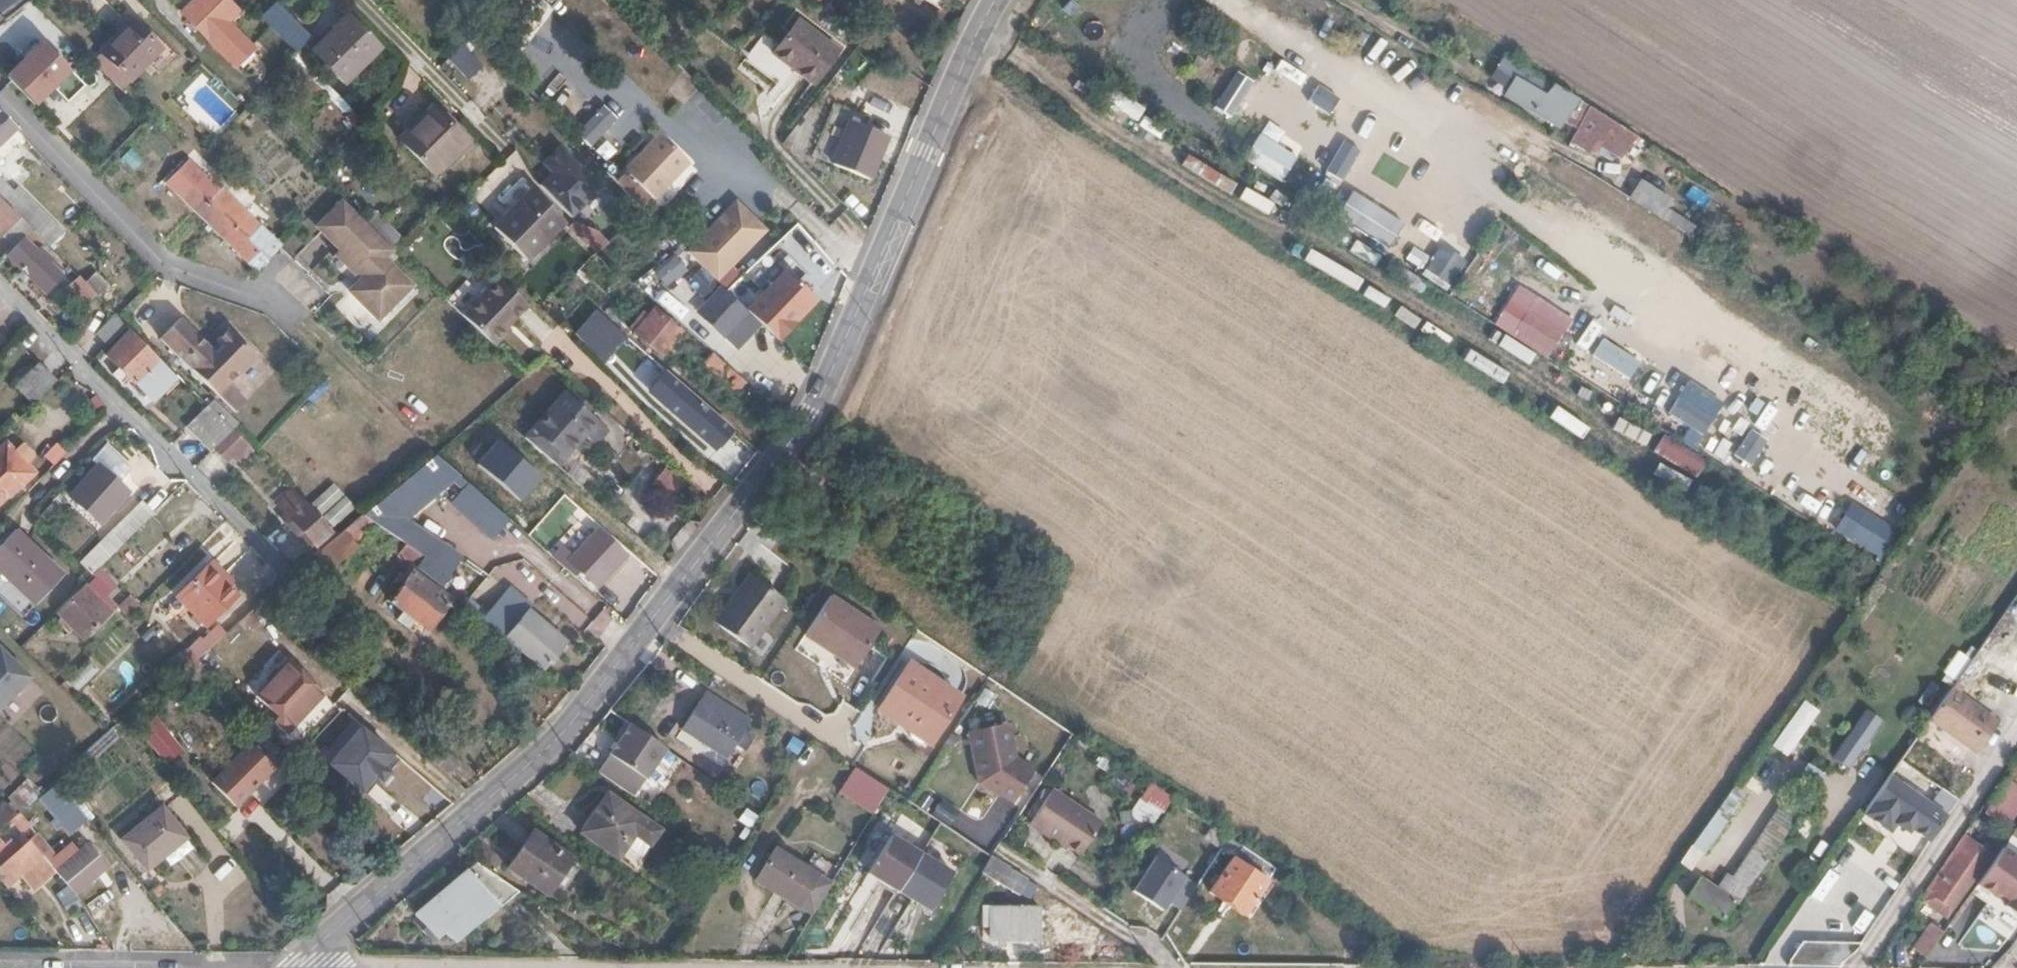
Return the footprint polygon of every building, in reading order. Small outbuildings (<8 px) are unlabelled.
[(233,10),(223,0),(193,0),(180,14),(233,65),(250,48),(222,21),(233,10)] [(258,16),(286,45),(301,30),(273,1),(258,16)] [(129,79),(159,48),(130,18),(98,48),(129,79)] [(343,83),(376,50),(344,18),(311,51),(343,83)] [(832,55),(792,23),(767,56),(805,87),(832,55)] [(40,40),(5,76),(32,103),(68,68),(40,40)] [(444,57),(464,79),(481,63),(460,42),(444,57)] [(1302,85),(1307,73),(1279,61),(1274,73),(1302,85)] [(1577,97),(1521,62),(1504,88),(1559,125),(1569,110),(1577,97)] [(483,64),(468,80),(478,89),(493,73),(483,64)] [(1212,107),(1230,117),(1252,80),(1235,70),(1212,107)] [(681,75),(670,87),(688,105),(700,93),(681,75)] [(1326,114),(1338,99),(1319,84),(1307,99),(1326,114)] [(77,110),(88,100),(77,87),(66,97),(77,110)] [(1581,117),(1589,105),(1577,97),(1569,110),(1581,117)] [(590,146),(616,118),(601,104),(575,132),(590,146)] [(1600,180),(1632,131),(1589,105),(1581,117),(1559,154),(1600,180)] [(466,139),(456,131),(433,107),(400,140),(432,173),(444,162),(466,139)] [(0,112),(0,142),(15,128),(0,112)] [(854,173),(883,135),(853,113),(825,149),(854,173)] [(1219,182),(1232,161),(1164,118),(1153,138),(1219,182)] [(1243,155),(1279,180),(1296,157),(1259,132),(1243,155)] [(634,156),(663,185),(685,162),(655,133),(634,156)] [(650,198),(663,185),(634,156),(621,170),(650,198)] [(1321,162),(1316,169),(1340,184),(1345,176),(1321,162)] [(187,208),(207,187),(184,164),(164,183),(187,208)] [(601,205),(574,174),(552,193),(572,217),(585,206),(591,213),(601,205)] [(1671,222),(1682,200),(1637,179),(1626,201),(1671,222)] [(1261,210),(1267,198),(1239,181),(1232,193),(1261,210)] [(213,194),(207,187),(187,208),(250,273),(274,250),(216,191),(213,194)] [(563,221),(530,189),(492,228),(524,260),(563,221)] [(1404,222),(1353,192),(1338,217),(1389,247),(1404,222)] [(384,256),(391,249),(340,196),(309,226),(358,277),(344,290),(358,304),(348,313),(370,336),(417,290),(384,256)] [(0,198),(0,235),(19,216),(0,198)] [(1435,213),(1419,242),(1432,249),(1448,220),(1435,213)] [(19,216),(0,235),(4,239),(11,246),(21,237),(30,228),(19,216)] [(714,262),(725,274),(756,242),(744,232),(714,262)] [(1307,234),(1295,257),(1348,286),(1361,263),(1307,234)] [(11,246),(6,252),(44,289),(59,275),(46,262),(49,259),(40,249),(36,252),(21,237),(11,246)] [(0,242),(0,258),(6,252),(11,246),(4,239),(0,242)] [(610,262),(600,253),(589,265),(584,265),(570,279),(579,288),(590,278),(603,291),(618,277),(606,266),(610,262)] [(746,311),(776,339),(813,299),(781,269),(744,309),(746,311)] [(481,291),(510,320),(525,304),(494,276),(481,291)] [(83,303),(94,292),(84,281),(72,292),(83,303)] [(1572,319),(1519,285),(1494,323),(1547,357),(1572,319)] [(744,309),(726,292),(721,287),(696,312),(722,336),(746,311),(744,309)] [(459,314),(492,345),(507,328),(504,325),(510,320),(481,291),(459,314)] [(157,333),(176,314),(155,294),(136,314),(157,333)] [(639,323),(632,331),(659,354),(668,345),(673,350),(679,344),(673,338),(680,330),(652,308),(646,314),(641,311),(635,320),(639,323)] [(596,309),(575,333),(606,360),(627,337),(596,309)] [(98,328),(110,338),(125,323),(114,312),(98,328)] [(159,337),(234,412),(246,400),(274,373),(228,328),(217,339),(219,341),(223,345),(215,353),(211,349),(179,318),(159,337)] [(628,327),(632,331),(639,323),(635,320),(628,327)] [(1630,375),(1640,353),(1585,326),(1575,348),(1630,375)] [(173,372),(131,329),(105,354),(149,398),(173,372)] [(219,341),(211,349),(215,353),(223,345),(219,341)] [(737,390),(744,380),(710,350),(701,360),(737,390)] [(644,386),(660,370),(647,358),(632,374),(644,386)] [(33,402),(55,380),(37,362),(15,384),(33,402)] [(1688,427),(1680,438),(1692,447),(1722,403),(1688,380),(1666,412),(1688,427)] [(697,401),(698,399),(682,385),(666,405),(707,442),(718,431),(713,425),(717,420),(697,401)] [(593,419),(562,392),(524,437),(554,463),(593,419)] [(211,399),(205,404),(222,422),(228,416),(211,399)] [(246,400),(234,412),(245,423),(257,411),(246,400)] [(210,449),(228,431),(230,429),(222,422),(205,404),(182,427),(207,452),(210,449)] [(1614,418),(1609,429),(1644,443),(1648,432),(1614,418)] [(210,449),(223,462),(242,444),(228,431),(210,449)] [(1697,474),(1705,456),(1659,435),(1650,453),(1697,474)] [(34,470),(4,440),(0,444),(0,500),(17,483),(21,486),(34,470)] [(42,454),(51,464),(65,453),(56,442),(42,454)] [(466,483),(434,454),(379,497),(360,514),(373,523),(403,543),(422,556),(415,566),(440,585),(459,554),(402,517),(450,477),(460,489),(466,483)] [(587,496),(548,464),(537,476),(576,510),(587,496)] [(97,523),(126,492),(97,465),(68,496),(97,523)] [(682,484),(663,468),(654,479),(673,495),(682,484)] [(491,537),(508,519),(466,483),(460,489),(450,501),(491,537)] [(271,502),(302,534),(311,511),(287,487),(271,502)] [(1901,532),(1852,501),(1834,530),(1883,561),(1901,532)] [(120,544),(150,514),(137,502),(109,533),(120,544)] [(373,523),(360,514),(336,534),(315,552),(329,567),(355,545),(353,541),(373,523)] [(551,557),(574,577),(581,569),(595,584),(623,554),(597,530),(574,557),(561,546),(551,557)] [(11,531),(0,542),(0,575),(29,605),(57,577),(11,531)] [(405,580),(388,603),(427,630),(449,599),(411,571),(415,566),(422,556),(403,543),(395,555),(409,565),(400,577),(405,580)] [(529,601),(545,584),(516,554),(499,571),(529,601)] [(219,579),(223,574),(210,561),(176,595),(204,625),(234,595),(219,579)] [(781,598),(745,574),(713,624),(749,647),(781,598)] [(83,637),(108,611),(83,584),(57,610),(83,637)] [(502,637),(524,610),(506,595),(484,622),(502,637)] [(880,632),(830,599),(805,636),(856,671),(880,632)] [(502,637),(540,669),(561,643),(524,610),(502,637)] [(306,624),(299,619),(291,630),(297,635),(306,624)] [(215,626),(178,651),(186,663),(224,638),(215,626)] [(0,647),(0,711),(33,678),(1,646),(0,647)] [(1942,672),(1955,680),(1969,658),(1957,650),(1942,672)] [(270,721),(282,734),(328,687),(298,657),(277,678),(295,697),(270,721)] [(87,660),(68,683),(78,692),(97,669),(87,660)] [(961,697),(910,663),(880,709),(931,743),(961,697)] [(748,709),(704,686),(681,731),(725,754),(748,709)] [(1942,692),(1921,722),(1963,751),(1984,722),(1942,692)] [(1787,757),(1818,709),(1801,699),(1771,747),(1787,757)] [(136,732),(169,764),(185,748),(152,716),(136,732)] [(392,751),(355,720),(321,761),(359,792),(392,751)] [(1008,724),(967,731),(977,783),(997,796),(999,794),(1012,803),(1034,770),(1015,758),(1008,724)] [(713,770),(657,733),(648,748),(637,742),(628,754),(694,799),(713,770)] [(234,805),(269,770),(265,766),(266,762),(246,745),(214,778),(223,787),(219,791),(234,805)] [(1766,782),(1779,763),(1769,755),(1755,774),(1766,782)] [(870,812),(880,797),(886,788),(852,766),(837,789),(870,812)] [(2016,810),(2016,767),(1988,814),(2007,826),(2016,810)] [(1882,777),(1856,815),(1882,835),(1888,826),(1900,836),(1902,831),(1921,844),(1940,819),(1882,777)] [(72,826),(84,816),(56,782),(45,791),(72,826)] [(1151,828),(1171,797),(1149,782),(1128,813),(1151,828)] [(254,787),(257,803),(276,798),(272,783),(254,787)] [(1101,823),(1052,789),(1028,825),(1058,845),(1061,841),(1080,855),(1101,823)] [(633,864),(658,827),(605,792),(579,830),(633,864)] [(1723,798),(1694,839),(1679,860),(1691,869),(1735,807),(1723,798)] [(14,814),(3,803),(0,806),(0,827),(14,814)] [(147,867),(184,833),(160,805),(122,839),(147,867)] [(1242,912),(1272,867),(1180,805),(1175,813),(1188,821),(1185,825),(1232,857),(1209,891),(1242,912)] [(554,898),(575,867),(566,861),(569,856),(530,829),(506,866),(554,898)] [(20,830),(1,847),(8,855),(27,838),(20,830)] [(953,867),(889,832),(865,874),(929,909),(953,867)] [(1961,835),(1925,888),(1945,900),(1981,848),(1961,835)] [(6,886),(20,873),(30,884),(50,866),(46,861),(53,856),(38,837),(31,843),(27,838),(8,855),(1,847),(0,845),(0,879),(6,886)] [(1733,899),(1737,902),(1774,849),(1762,841),(1755,852),(1750,848),(1720,891),(1699,875),(1687,893),(1720,917),(1733,899)] [(53,856),(46,861),(50,866),(53,870),(60,878),(72,893),(104,866),(86,843),(77,851),(70,842),(53,856)] [(2000,844),(1976,886),(1990,894),(1961,941),(1990,959),(2016,915),(2016,854),(2000,844)] [(830,881),(774,847),(754,878),(811,915),(830,881)] [(996,880),(1006,866),(991,856),(989,855),(980,871),(996,880)] [(1184,875),(1152,855),(1131,888),(1163,909),(1184,875)] [(496,902),(514,886),(474,859),(413,911),(432,932),(441,925),(450,936),(494,899),(496,902)] [(1036,908),(982,905),(981,923),(987,923),(988,935),(1036,934),(1036,908)] [(1046,905),(1047,931),(1060,931),(1060,905),(1046,905)] [(1925,953),(1943,928),(1932,922),(1915,946),(1925,953)] [(1794,942),(1792,964),(1843,967),(1845,945),(1794,942)]
